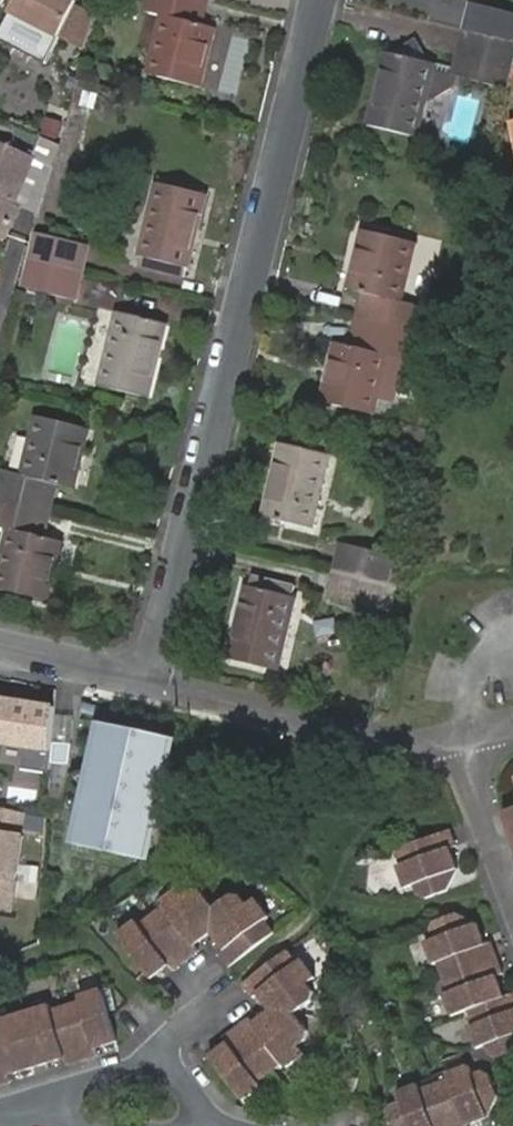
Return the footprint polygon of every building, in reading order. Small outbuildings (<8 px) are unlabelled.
[(5,8),(35,23),(53,32),(70,0),(9,0),(5,8)] [(210,0),(150,0),(147,12),(165,17),(151,74),(203,87),(217,30),(204,25),(210,0)] [(464,32),(512,43),(512,16),(471,5),(464,32)] [(53,32),(35,23),(31,31),(49,40),(53,32)] [(464,32),(457,58),(454,68),(435,64),(423,61),(416,47),(407,45),(392,54),(387,52),(368,125),(417,137),(427,99),(430,99),(456,83),(458,75),(508,87),(512,66),(512,43),(464,32)] [(60,149),(44,143),(36,161),(34,160),(17,197),(22,199),(18,208),(39,218),(60,149)] [(34,160),(0,145),(0,236),(6,234),(18,208),(22,199),(17,197),(34,160)] [(157,183),(139,256),(189,269),(208,196),(157,183)] [(364,230),(349,289),(363,293),(356,319),(415,334),(422,307),(402,302),(417,244),(364,230)] [(90,248),(35,234),(27,260),(84,274),(90,248)] [(27,260),(19,287),(78,300),(84,274),(27,260)] [(116,313),(99,385),(149,397),(168,325),(116,313)] [(377,396),(390,400),(400,360),(408,362),(415,334),(356,319),(350,346),(335,342),(320,401),(373,415),(377,396)] [(50,512),(58,484),(74,488),(88,429),(36,417),(21,476),(1,471),(0,476),(0,499),(50,512)] [(282,442),(263,517),(312,528),(331,455),(282,442)] [(50,512),(0,499),(0,527),(8,530),(0,563),(0,591),(46,601),(61,542),(43,537),(50,512)] [(341,544),(333,572),(388,586),(395,558),(341,544)] [(388,586),(333,572),(327,598),(382,611),(388,586)] [(295,587),(252,577),(249,587),(246,587),(228,660),(278,672),(295,599),(292,598),(295,587)] [(332,620),(312,622),(313,638),(333,637),(332,620)] [(14,750),(12,764),(42,763),(50,714),(0,706),(0,747),(14,750)] [(170,741),(89,723),(61,844),(142,862),(170,741)] [(0,832),(0,913),(10,914),(22,835),(0,832)] [(459,870),(454,857),(448,860),(446,852),(451,850),(456,848),(451,833),(396,852),(402,869),(398,870),(406,894),(414,892),(418,898),(426,902),(450,892),(459,870)] [(448,860),(454,857),(451,850),(446,852),(448,860)] [(226,905),(213,904),(205,895),(193,894),(186,899),(180,892),(160,906),(164,911),(152,919),(186,964),(199,954),(195,950),(192,948),(197,944),(200,947),(212,938),(220,948),(225,945),(228,950),(223,953),(218,957),(227,970),(273,936),(265,925),(270,921),(255,902),(247,907),(242,900),(233,898),(226,905)] [(439,966),(444,981),(498,961),(492,945),(486,948),(480,949),(478,942),(483,939),(479,927),(457,916),(435,924),(430,935),(433,942),(425,945),(433,968),(439,966)] [(186,964),(152,919),(141,928),(138,924),(119,936),(152,981),(163,973),(161,969),(166,966),(169,969),(172,974),(186,964)] [(486,948),(483,939),(478,942),(480,949),(486,948)] [(286,956),(241,989),(251,1002),(256,998),(260,996),(265,1003),(262,1006),(270,1016),(257,1025),(260,1029),(254,1032),(252,1028),(248,1022),(235,1032),(268,1077),(280,1068),(283,1073),(302,1058),(296,1051),(306,1044),(307,1037),(301,1030),(302,1021),(304,1013),(310,1008),(311,999),(304,989),(313,983),(299,964),(295,967),(286,956)] [(470,1013),(506,1000),(506,999),(501,985),(496,988),(494,981),(498,978),(504,976),(498,961),(444,981),(449,996),(445,998),(452,1018),(470,1013)] [(82,1063),(98,1059),(96,1053),(95,1050),(102,1048),(103,1051),(117,1046),(103,992),(80,999),(81,1004),(67,1008),(82,1063)] [(260,996),(256,998),(262,1006),(265,1003),(260,996)] [(506,1000),(470,1013),(473,1020),(512,1022),(512,997),(506,1000)] [(67,1067),(82,1063),(67,1008),(52,1012),(51,1008),(27,1015),(34,1040),(22,1043),(30,1072),(58,1065),(57,1060),(65,1059),(66,1063),(67,1067)] [(11,1084),(9,1079),(9,1075),(14,1073),(16,1076),(30,1072),(22,1043),(34,1040),(27,1015),(0,1023),(0,1087),(11,1084)] [(473,1020),(475,1028),(470,1030),(478,1051),(486,1049),(489,1058),(498,1062),(512,1057),(512,1022),(473,1020)] [(268,1077),(235,1032),(222,1041),(227,1047),(230,1050),(225,1055),(222,1051),(208,1062),(241,1105),(260,1090),(256,1086),(268,1077)] [(450,1125),(467,1125),(472,1124),(473,1125),(478,1125),(487,1123),(498,1098),(490,1079),(483,1075),(473,1078),(468,1071),(448,1077),(450,1083),(436,1088),(450,1125)] [(343,1077),(336,1092),(355,1098),(360,1083),(343,1077)] [(436,1088),(421,1092),(419,1088),(397,1095),(400,1104),(393,1107),(388,1117),(391,1125),(450,1125),(436,1088)]
